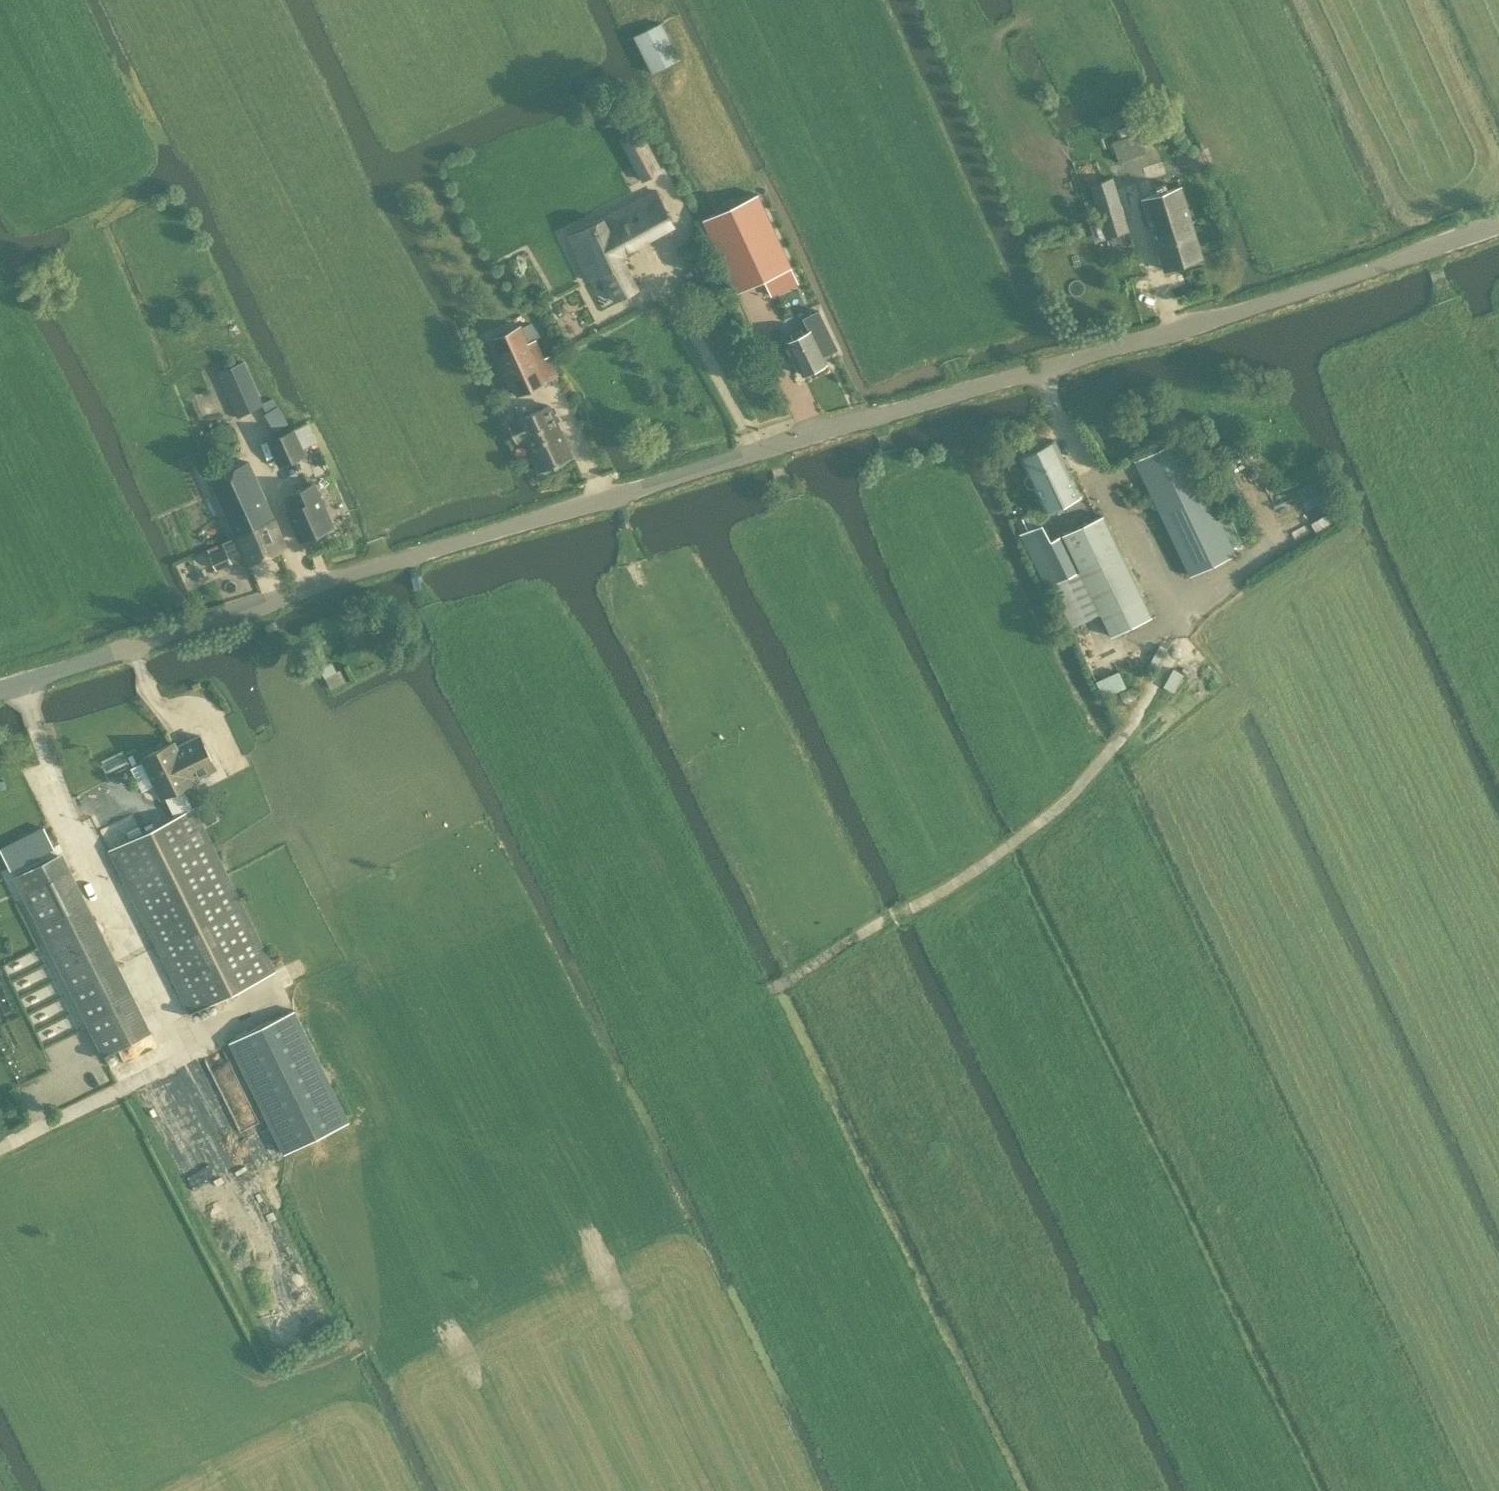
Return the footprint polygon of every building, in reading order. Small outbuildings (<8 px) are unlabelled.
[(680,60),(663,23),(633,37),(651,74),(680,60)] [(621,142),(623,145),(641,180),(659,171),(658,170),(662,168),(660,163),(643,130),(621,142)] [(1121,161),(1144,153),(1146,152),(1139,132),(1130,135),(1114,140),(1112,141),(1119,162),(1121,161)] [(1106,237),(1129,230),(1112,177),(1090,184),(1106,237)] [(1164,268),(1203,256),(1181,186),(1142,198),(1164,268)] [(620,253),(672,224),(656,190),(567,234),(589,279),(601,272),(614,299),(637,288),(620,253)] [(706,217),(703,218),(737,291),(739,290),(760,280),(763,279),(776,272),(791,266),(758,193),(706,217)] [(776,272),(763,279),(771,295),(784,289),(776,272)] [(791,333),(793,337),(787,340),(803,373),(827,362),(824,355),(836,349),(818,311),(806,318),(811,329),(805,332),(802,327),(791,333)] [(521,325),(492,339),(517,394),(546,381),(529,342),(521,325)] [(238,416),(264,404),(244,361),(219,372),(238,416)] [(510,425),(509,425),(516,442),(517,441),(526,437),(541,470),(540,470),(541,471),(573,456),(572,456),(549,405),(518,419),(519,421),(510,425)] [(294,428),(268,440),(280,465),(305,454),(294,428)] [(1192,574),(1235,554),(1180,438),(1137,459),(1192,574)] [(1046,509),(1081,492),(1056,440),(1021,456),(1046,509)] [(250,461),(212,478),(236,534),(274,517),(250,461)] [(333,527),(319,496),(313,483),(289,493),(295,507),(288,510),(303,540),(333,527)] [(1071,628),(1102,615),(1111,635),(1153,615),(1104,514),(1063,533),(1081,572),(1051,586),(1071,628)] [(237,536),(223,543),(225,549),(231,561),(245,555),(248,562),(287,545),(274,517),(236,534),(237,536)] [(1046,586),(1078,571),(1060,534),(1048,540),(1040,523),(1021,533),(1046,586)] [(225,549),(211,555),(216,569),(231,562),(231,561),(225,549)] [(331,689),(346,681),(340,669),(325,677),(331,689)] [(146,761),(131,768),(142,790),(157,783),(163,795),(174,818),(193,808),(182,787),(184,786),(195,780),(194,778),(218,767),(202,734),(179,746),(176,740),(144,756),(146,761)] [(174,818),(110,849),(192,1012),(277,969),(195,807),(193,808),(174,818)] [(200,812),(207,825),(217,820),(210,807),(200,812)] [(43,830),(1,851),(11,871),(53,850),(43,830)] [(63,852),(13,877),(79,1008),(125,985),(129,983),(63,852)] [(152,1032),(129,983),(125,985),(79,1008),(103,1057),(152,1032)] [(295,1013),(231,1045),(284,1153),(348,1121),(295,1013)]
